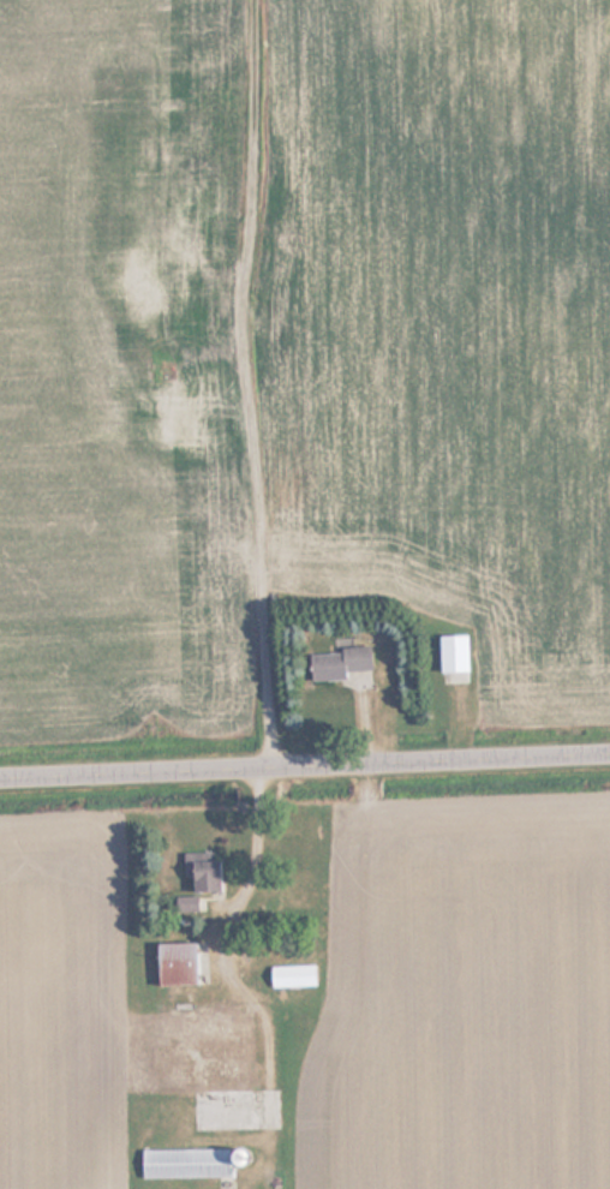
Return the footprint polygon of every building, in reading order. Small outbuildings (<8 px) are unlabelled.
[(436,674),(465,674),(465,636),(436,636),(436,674)] [(309,651),(309,681),(344,681),(344,672),(369,672),(369,650),(309,651)] [(184,853),(184,894),(217,894),(217,853),(184,853)] [(175,914),(196,914),(196,898),(175,898),(175,914)] [(193,987),(193,944),(153,944),(154,987),(193,987)] [(314,988),(314,967),(268,968),(268,989),(314,988)] [(139,1178),(227,1178),(227,1165),(237,1165),(237,1149),(139,1149),(139,1178)]
